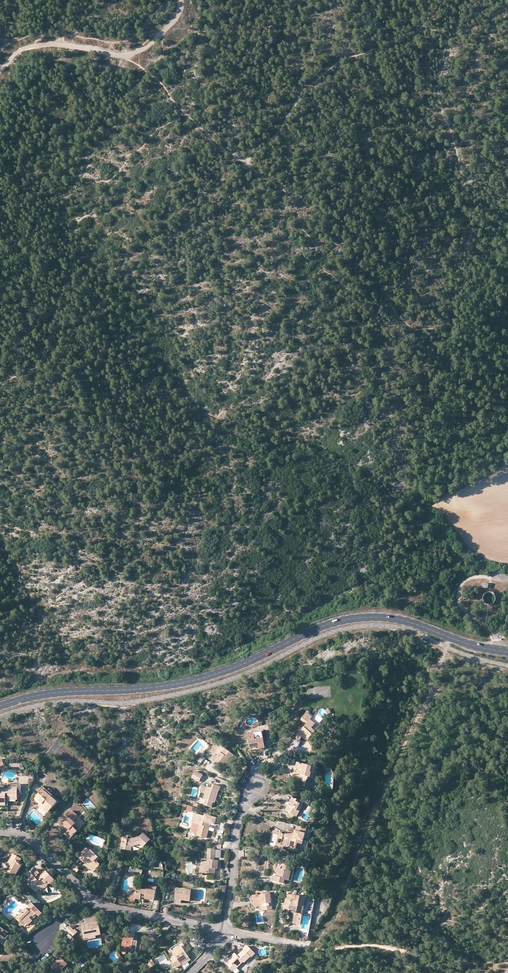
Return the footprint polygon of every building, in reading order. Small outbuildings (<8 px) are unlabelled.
[(321,725),(307,713),(301,720),(306,725),(303,729),(301,728),(299,731),(300,732),(299,734),(302,737),(307,741),(321,725)] [(259,744),(261,744),(264,743),(262,731),(249,733),(250,741),(249,741),(250,748),(259,746),(259,744)] [(306,746),(311,750),(313,748),(314,749),(316,746),(310,741),(306,746)] [(230,759),(231,760),(234,755),(217,743),(211,751),(215,754),(211,760),(223,769),(230,759)] [(230,759),(223,769),(225,771),(232,761),(231,760),(230,759)] [(309,777),(310,777),(312,773),(310,772),(312,766),(297,762),(296,768),(299,769),(303,770),(302,775),(300,774),(298,784),(305,786),(307,780),(308,780),(309,777)] [(204,775),(197,771),(193,778),(200,782),(204,775)] [(207,789),(203,788),(201,795),(205,796),(204,799),(205,800),(214,803),(218,790),(219,791),(220,786),(213,784),(211,788),(208,787),(207,789)] [(9,799),(17,800),(18,788),(8,787),(8,790),(0,790),(0,805),(6,805),(6,799),(9,799)] [(50,796),(52,794),(44,788),(43,789),(50,796)] [(41,806),(48,812),(59,801),(52,794),(50,796),(43,789),(36,797),(43,804),(41,806)] [(43,804),(36,797),(34,799),(41,806),(43,804)] [(289,813),(295,815),(297,816),(305,802),(298,798),(297,800),(293,797),(286,811),(289,813)] [(40,807),(47,814),(48,812),(41,806),(40,807)] [(69,829),(67,831),(66,833),(71,838),(78,830),(73,826),(75,824),(76,823),(73,820),(78,816),(73,811),(68,815),(69,817),(63,823),(69,829)] [(199,815),(197,824),(200,825),(197,835),(207,838),(209,828),(211,823),(213,824),(214,819),(199,815)] [(69,829),(63,823),(61,825),(67,831),(69,829)] [(306,833),(307,828),(297,825),(295,830),(306,833)] [(306,833),(295,830),(295,832),(287,830),(285,836),(293,838),(290,849),(298,852),(300,844),(302,844),(306,833)] [(141,845),(143,847),(151,839),(144,833),(140,837),(128,840),(128,838),(123,837),(121,849),(131,851),(132,846),(137,846),(137,847),(139,846),(139,845),(141,845)] [(288,849),(290,849),(293,838),(285,836),(285,838),(291,839),(288,849)] [(99,859),(91,850),(88,847),(83,853),(84,854),(80,858),(87,865),(86,866),(90,870),(91,869),(93,872),(100,865),(97,861),(99,859)] [(204,866),(204,873),(215,874),(215,869),(218,869),(219,860),(215,860),(215,857),(215,849),(208,849),(208,859),(203,859),(203,866),(204,866)] [(14,859),(8,867),(6,871),(15,876),(23,864),(19,862),(21,859),(19,858),(14,854),(13,854),(11,857),(14,859)] [(289,880),(291,871),(293,863),(281,860),(280,864),(281,866),(281,868),(279,868),(276,871),(279,874),(278,876),(273,875),(272,881),(284,883),(285,879),(289,880)] [(81,867),(76,862),(70,868),(75,874),(79,877),(80,876),(76,872),(81,867)] [(56,881),(46,871),(41,876),(41,877),(39,877),(36,879),(34,877),(32,874),(28,877),(31,880),(27,884),(36,893),(40,889),(48,881),(50,884),(51,885),(56,881)] [(50,884),(48,881),(40,889),(42,891),(50,884)] [(146,896),(146,898),(146,899),(154,900),(157,887),(145,885),(144,889),(137,888),(136,892),(133,891),(132,896),(136,897),(135,899),(140,899),(141,897),(143,895),(146,896)] [(182,900),(190,901),(191,890),(177,888),(175,902),(181,903),(182,900)] [(262,904),(263,910),(272,909),(271,894),(254,896),(255,905),(262,904)] [(303,915),(306,898),(306,897),(287,894),(286,904),(293,905),(298,906),(296,913),(295,913),(293,923),(301,924),(303,915)] [(303,915),(312,916),(315,900),(306,898),(303,915)] [(39,916),(42,913),(33,904),(30,907),(29,906),(16,918),(23,926),(26,923),(28,925),(33,921),(32,920),(38,915),(39,916)] [(84,938),(95,936),(101,934),(98,917),(91,916),(85,917),(86,922),(86,924),(82,925),(84,938)] [(76,933),(70,927),(67,930),(73,936),(76,933)] [(133,941),(127,940),(127,937),(124,936),(122,948),(127,949),(134,950),(140,951),(141,942),(133,941)] [(172,951),(183,944),(182,942),(170,949),(172,951)] [(183,944),(172,951),(175,956),(170,959),(176,968),(181,965),(180,963),(191,956),(183,944)] [(243,949),(244,949),(250,956),(251,957),(255,953),(248,946),(246,946),(243,949)] [(58,972),(59,972),(70,961),(68,958),(70,951),(63,949),(61,957),(51,967),(58,972)] [(227,965),(233,971),(236,968),(236,969),(243,962),(244,963),(250,956),(244,949),(237,956),(235,953),(228,960),(230,962),(227,965)] [(192,959),(191,956),(180,963),(181,965),(182,965),(192,959)]
